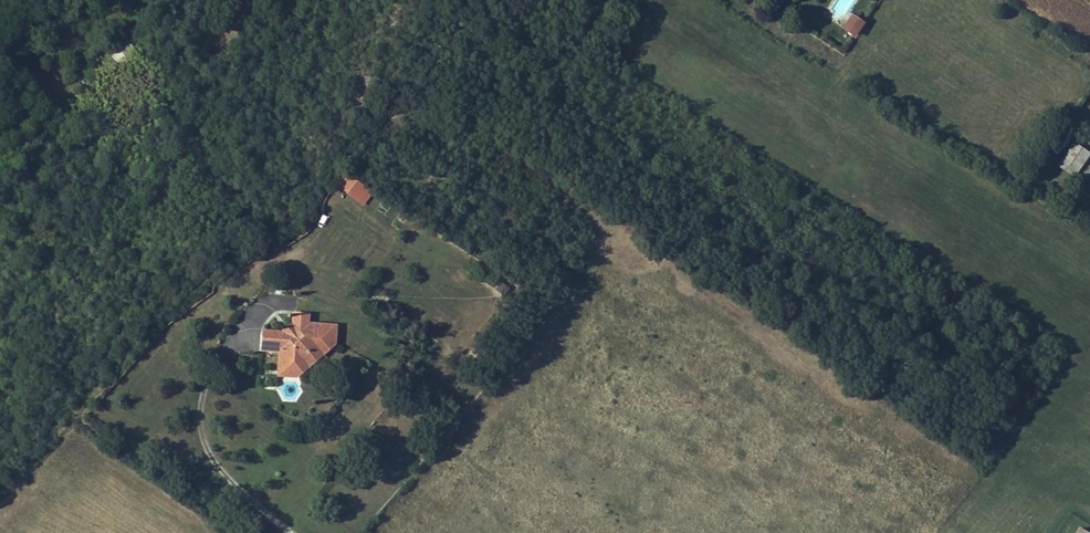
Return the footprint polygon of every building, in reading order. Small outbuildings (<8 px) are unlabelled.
[(841,29),(853,38),(865,23),(852,14),(841,29)] [(1060,166),(1074,176),(1089,155),(1074,145),(1060,166)] [(340,181),(353,191),(360,183),(347,173),(340,181)] [(322,339),(334,340),(335,328),(307,326),(308,315),(295,314),(293,329),(287,334),(267,332),(266,349),(283,351),(281,372),(294,373),(295,362),(307,363),(308,352),(310,349),(321,350),(322,339)]
